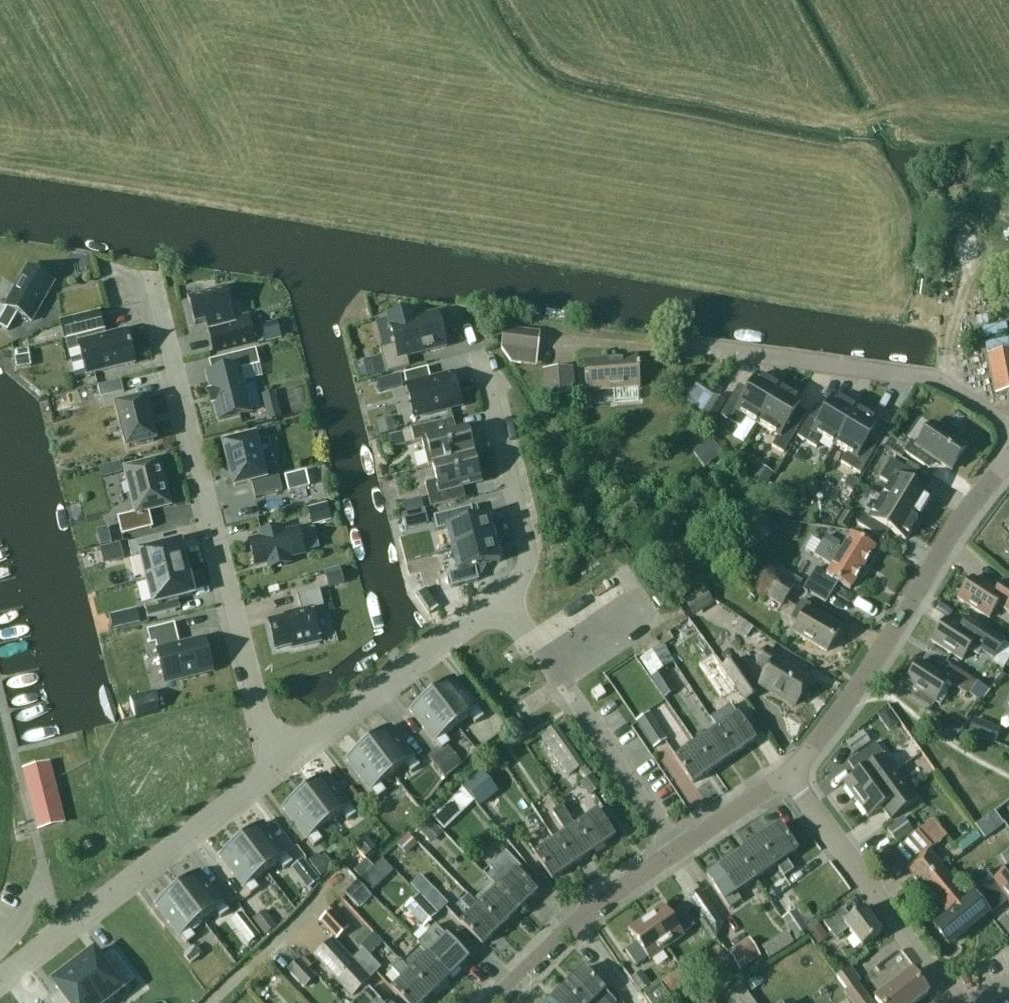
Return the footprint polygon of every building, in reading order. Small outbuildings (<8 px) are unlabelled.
[(7,331),(16,313),(30,321),(53,282),(26,267),(4,306),(6,307),(5,310),(0,307),(0,327),(7,331)] [(234,320),(227,290),(188,300),(195,326),(205,323),(213,352),(255,341),(249,316),(234,320)] [(62,315),(100,311),(98,291),(60,295),(62,315)] [(408,368),(405,356),(445,346),(437,314),(414,320),(412,310),(372,320),(385,373),(408,368)] [(59,322),(64,340),(77,336),(79,342),(77,343),(86,376),(134,363),(126,330),(101,337),(100,331),(103,330),(98,313),(59,322)] [(987,340),(1007,334),(1005,325),(984,331),(987,340)] [(500,349),(510,363),(535,366),(539,332),(503,327),(500,349)] [(250,412),(240,370),(259,365),(255,350),(209,361),(212,373),(207,374),(211,392),(209,392),(209,395),(212,394),(213,401),(211,401),(212,404),(214,403),(218,420),(250,412)] [(987,356),(995,395),(1008,392),(1008,351),(987,356)] [(639,367),(637,367),(637,358),(587,362),(589,391),(613,390),(614,401),(638,399),(637,388),(639,387),(638,371),(639,371),(639,367)] [(431,380),(428,368),(404,374),(415,418),(461,406),(453,374),(431,380)] [(542,371),(544,398),(551,398),(575,396),(573,368),(542,371)] [(381,387),(404,385),(403,371),(380,374),(381,387)] [(779,388),(758,376),(745,396),(736,390),(720,416),(739,427),(745,417),(758,424),(779,388)] [(124,391),(121,379),(98,385),(101,397),(124,391)] [(801,401),(779,388),(758,424),(778,436),(772,447),(783,453),(798,427),(789,422),(801,401)] [(257,395),(262,420),(275,417),(270,392),(257,395)] [(712,422),(724,402),(714,396),(702,417),(712,422)] [(856,409),(834,397),(822,417),(812,411),(797,437),(816,448),(822,438),(835,445),(856,409)] [(127,448),(154,441),(144,400),(117,407),(127,448)] [(877,422),(856,409),(835,445),(847,453),(841,463),(859,474),(875,448),(865,443),(877,422)] [(450,433),(447,421),(407,431),(410,444),(417,442),(424,469),(429,467),(473,456),(466,429),(450,433)] [(911,442),(903,453),(924,467),(931,457),(950,471),(966,448),(956,440),(961,433),(947,424),(942,431),(932,424),(917,446),(911,442)] [(404,432),(388,436),(391,447),(406,444),(404,432)] [(224,446),(235,487),(253,482),(257,498),(282,492),(276,467),(262,470),(254,438),(224,446)] [(722,454),(711,440),(699,449),(709,463),(722,454)] [(480,482),(473,456),(429,467),(433,483),(421,486),(427,508),(434,506),(460,500),(457,488),(480,482)] [(148,511),(170,505),(159,459),(124,468),(135,513),(117,518),(122,536),(153,528),(148,511)] [(879,479),(890,485),(882,497),(918,519),(931,497),(910,485),(916,475),(891,460),(879,479)] [(773,474),(759,466),(749,483),(760,498),(773,474)] [(307,487),(304,473),(284,478),(287,492),(307,487)] [(799,504),(770,487),(762,500),(791,518),(799,504)] [(401,500),(402,513),(424,510),(423,497),(401,500)] [(882,497),(869,518),(864,515),(857,525),(879,538),(885,528),(905,540),(918,519),(882,497)] [(328,504),(308,509),(311,523),(331,518),(328,504)] [(495,539),(489,517),(474,520),(471,507),(433,517),(437,531),(446,529),(451,550),(495,539)] [(280,535),(278,528),(261,532),(263,539),(249,543),(255,565),(269,562),(271,569),(288,565),(286,558),(304,553),(298,530),(280,535)] [(97,531),(100,544),(110,542),(107,529),(97,531)] [(146,575),(185,565),(179,540),(159,545),(156,533),(127,541),(131,553),(140,551),(146,575)] [(842,551),(837,548),(839,544),(826,536),(821,544),(814,556),(831,567),(827,575),(816,568),(808,582),(830,595),(838,582),(850,590),(875,548),(851,534),(842,551)] [(500,562),(495,539),(451,550),(457,572),(448,574),(452,588),(479,581),(476,568),(500,562)] [(174,607),(172,596),(192,591),(185,565),(146,575),(152,599),(143,601),(146,614),(174,607)] [(759,592),(781,605),(784,601),(794,584),(772,571),(759,592)] [(988,619),(997,605),(1008,613),(1008,587),(1002,582),(996,593),(972,577),(958,600),(988,619)] [(684,600),(694,616),(712,605),(703,589),(684,600)] [(323,607),(319,590),(297,595),(301,611),(284,615),(285,618),(269,622),(275,649),(292,645),(292,648),(319,642),(312,610),(323,607)] [(425,590),(417,595),(430,614),(438,608),(425,590)] [(797,609),(791,619),(798,623),(793,632),(826,652),(840,629),(807,610),(809,606),(802,601),(797,609)] [(1005,641),(967,617),(959,628),(945,619),(931,641),(961,661),(971,646),(993,660),(1005,641)] [(179,645),(174,624),(147,630),(150,644),(155,643),(165,683),(212,671),(204,639),(179,645)] [(639,660),(651,678),(674,663),(663,645),(639,660)] [(769,670),(760,686),(794,706),(809,680),(776,660),(778,657),(766,650),(758,663),(769,670)] [(720,669),(745,703),(761,692),(737,657),(720,669)] [(919,661),(904,683),(935,703),(949,680),(919,661)] [(714,695),(728,691),(718,662),(704,666),(714,695)] [(987,689),(959,672),(950,686),(978,703),(987,689)] [(444,685),(444,684),(436,691),(459,724),(469,717),(475,724),(484,717),(478,710),(478,709),(455,679),(455,680),(454,678),(444,685)] [(666,692),(684,698),(688,685),(670,679),(666,692)] [(600,687),(591,692),(597,701),(605,695),(600,687)] [(459,724),(436,691),(419,704),(410,711),(412,713),(411,713),(434,743),(435,743),(441,750),(450,743),(444,736),(459,724)] [(160,711),(156,693),(133,698),(137,716),(160,711)] [(649,714),(637,722),(654,748),(666,740),(649,714)] [(737,716),(716,730),(733,755),(754,741),(737,716)] [(381,733),(368,743),(393,775),(405,765),(411,773),(420,766),(414,758),(415,758),(392,728),(390,726),(381,733)] [(546,732),(574,772),(584,766),(556,726),(546,732)] [(733,755),(716,730),(696,744),(713,769),(733,755)] [(854,755),(871,743),(863,731),(846,744),(854,755)] [(368,743),(355,753),(356,753),(346,760),(348,762),(371,792),(371,791),(377,799),(386,792),(380,784),(393,775),(368,743)] [(843,784),(855,801),(895,771),(875,743),(847,763),(848,764),(851,762),(859,772),(843,784)] [(696,744),(675,759),(692,784),(713,769),(696,744)] [(496,789),(480,768),(462,783),(478,803),(496,789)] [(916,800),(895,771),(855,801),(868,818),(884,806),(892,817),(889,819),(889,820),(916,800)] [(317,782),(304,791),(329,823),(342,814),(347,821),(356,814),(350,807),(351,806),(328,776),(328,777),(326,775),(317,782)] [(580,785),(589,797),(601,788),(592,776),(580,785)] [(27,787),(37,829),(62,822),(51,781),(27,787)] [(304,791),(292,801),(283,808),(284,810),(307,840),(308,840),(313,847),(322,841),(317,833),(329,823),(304,791)] [(481,809),(499,826),(507,818),(490,801),(481,809)] [(576,826),(575,827),(562,807),(552,813),(566,833),(555,840),(572,866),(593,852),(576,826)] [(593,852),(614,837),(597,812),(576,826),(593,852)] [(533,813),(523,820),(531,832),(542,824),(533,813)] [(886,829),(897,844),(914,832),(902,817),(886,829)] [(426,839),(432,845),(443,833),(429,820),(418,831),(420,833),(415,839),(421,845),(426,839)] [(254,830),(253,830),(241,840),(265,872),(278,862),(284,870),(293,863),(287,855),(288,855),(265,825),(264,825),(263,823),(254,830)] [(797,851),(780,826),(759,840),(776,865),(797,851)] [(373,834),(380,845),(391,837),(384,827),(373,834)] [(969,900),(942,866),(928,850),(930,849),(917,832),(875,868),(883,879),(897,868),(906,868),(948,917),(940,924),(954,941),(987,913),(974,896),(969,900)] [(241,840),(228,849),(228,850),(219,857),(221,859),(220,859),(243,889),(244,888),(250,896),(259,889),(253,881),(265,872),(241,840)] [(555,840),(534,855),(551,880),(572,866),(555,840)] [(759,840),(738,854),(755,879),(776,865),(759,840)] [(1001,857),(1008,869),(1008,851),(1001,857)] [(527,874),(506,852),(505,853),(506,854),(490,869),(492,872),(486,878),(496,888),(518,910),(536,893),(522,878),(527,874)] [(333,867),(323,855),(319,858),(316,854),(307,861),(311,866),(310,866),(319,877),(333,867)] [(755,879),(738,854),(707,876),(729,909),(741,901),(736,893),(755,879)] [(385,858),(362,880),(375,894),(398,872),(385,858)] [(986,871),(969,883),(992,914),(1007,902),(1008,904),(1008,869),(993,881),(986,871)] [(190,879),(177,888),(202,920),(214,911),(220,918),(229,911),(223,904),(224,903),(201,873),(201,874),(199,872),(190,879)] [(345,893),(360,909),(371,898),(356,882),(345,893)] [(177,888),(164,898),(165,898),(155,905),(157,907),(180,937),(186,944),(195,938),(189,930),(202,920),(177,888)] [(496,888),(479,906),(500,928),(518,910),(496,888)] [(433,889),(422,899),(439,917),(450,906),(433,889)] [(687,899),(711,935),(709,936),(713,941),(715,940),(716,939),(724,924),(700,890),(687,899)] [(471,913),(460,923),(482,945),(500,928),(479,906),(468,895),(460,902),(471,913)] [(435,914),(417,897),(405,909),(423,927),(435,914)] [(645,918),(666,949),(684,936),(682,934),(693,927),(694,926),(683,910),(682,911),(685,914),(675,920),(671,919),(662,906),(645,918)] [(805,926),(814,919),(805,906),(795,912),(795,911),(782,920),(796,940),(809,931),(805,926)] [(863,909),(850,919),(843,909),(823,924),(835,939),(848,929),(862,947),(881,933),(863,909)] [(254,920),(264,933),(273,925),(264,913),(254,920)] [(234,926),(250,946),(262,937),(247,917),(234,926)] [(648,958),(649,960),(666,949),(645,918),(628,930),(637,943),(637,947),(627,954),(625,951),(636,967),(637,966),(648,958)] [(809,934),(818,946),(829,938),(825,933),(816,920),(808,926),(812,932),(809,934)] [(418,944),(419,946),(449,977),(467,959),(436,927),(418,944)] [(377,956),(387,947),(376,935),(366,944),(377,956)] [(728,951),(740,970),(761,957),(750,938),(728,951)] [(181,955),(189,965),(201,955),(193,945),(181,955)] [(419,946),(410,955),(402,963),(401,963),(431,994),(449,977),(419,946)] [(363,950),(353,960),(369,978),(380,968),(363,950)] [(73,968),(100,1002),(106,1002),(122,991),(122,990),(135,981),(113,952),(101,962),(93,952),(73,968)] [(301,989),(314,978),(300,961),(287,972),(301,989)] [(401,963),(402,963),(400,961),(391,969),(401,980),(392,990),(404,1002),(422,1002),(431,994),(401,963)] [(352,962),(335,978),(352,995),(368,979),(352,962)] [(47,1002),(100,1002),(73,968),(53,983),(60,993),(47,1002)] [(871,987),(863,993),(857,985),(861,982),(851,968),(836,978),(846,991),(844,992),(853,1002),(876,1002),(877,1002),(878,1002),(914,1002),(927,993),(912,972),(879,997),(871,987)] [(615,1002),(583,969),(565,986),(581,1002),(615,1002)] [(686,984),(685,982),(687,981),(680,970),(678,972),(677,971),(662,982),(671,995),(686,984)] [(631,979),(641,994),(652,986),(642,972),(631,979)] [(760,985),(755,978),(744,985),(749,993),(760,985)] [(741,985),(722,998),(711,981),(697,990),(705,1002),(754,1002),(741,985)] [(565,986),(548,1002),(581,1002),(565,986)] [(368,988),(352,1002),(378,1002),(381,1001),(368,988)]
